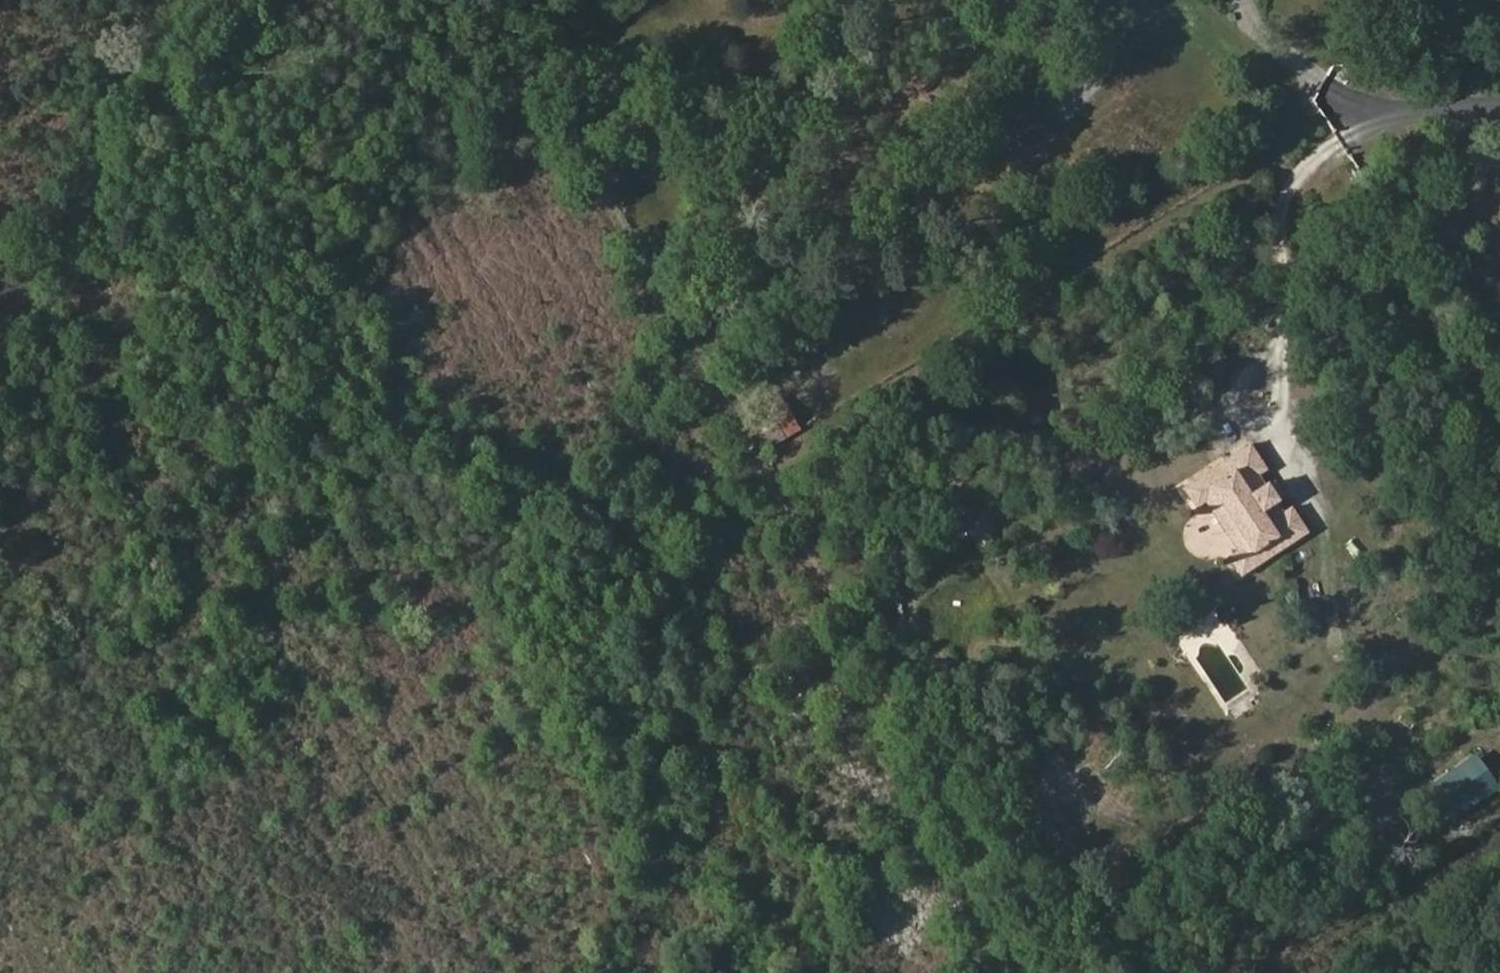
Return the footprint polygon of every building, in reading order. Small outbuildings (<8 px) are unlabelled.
[(785,437),(802,429),(785,395),(768,403),(785,437)] [(1275,484),(1260,459),(1192,505),(1205,524),(1215,517),(1225,510),(1258,560),(1248,566),(1239,572),(1250,592),(1318,546),(1301,521),(1292,527),(1287,518),(1287,514),(1278,500),(1274,499),(1268,490),(1275,484)] [(1294,510),(1285,496),(1278,500),(1287,514),(1294,510)] [(1215,517),(1248,566),(1258,560),(1225,510),(1215,517)] [(1430,782),(1456,818),(1499,787),(1499,784),(1476,750),(1430,782)]
